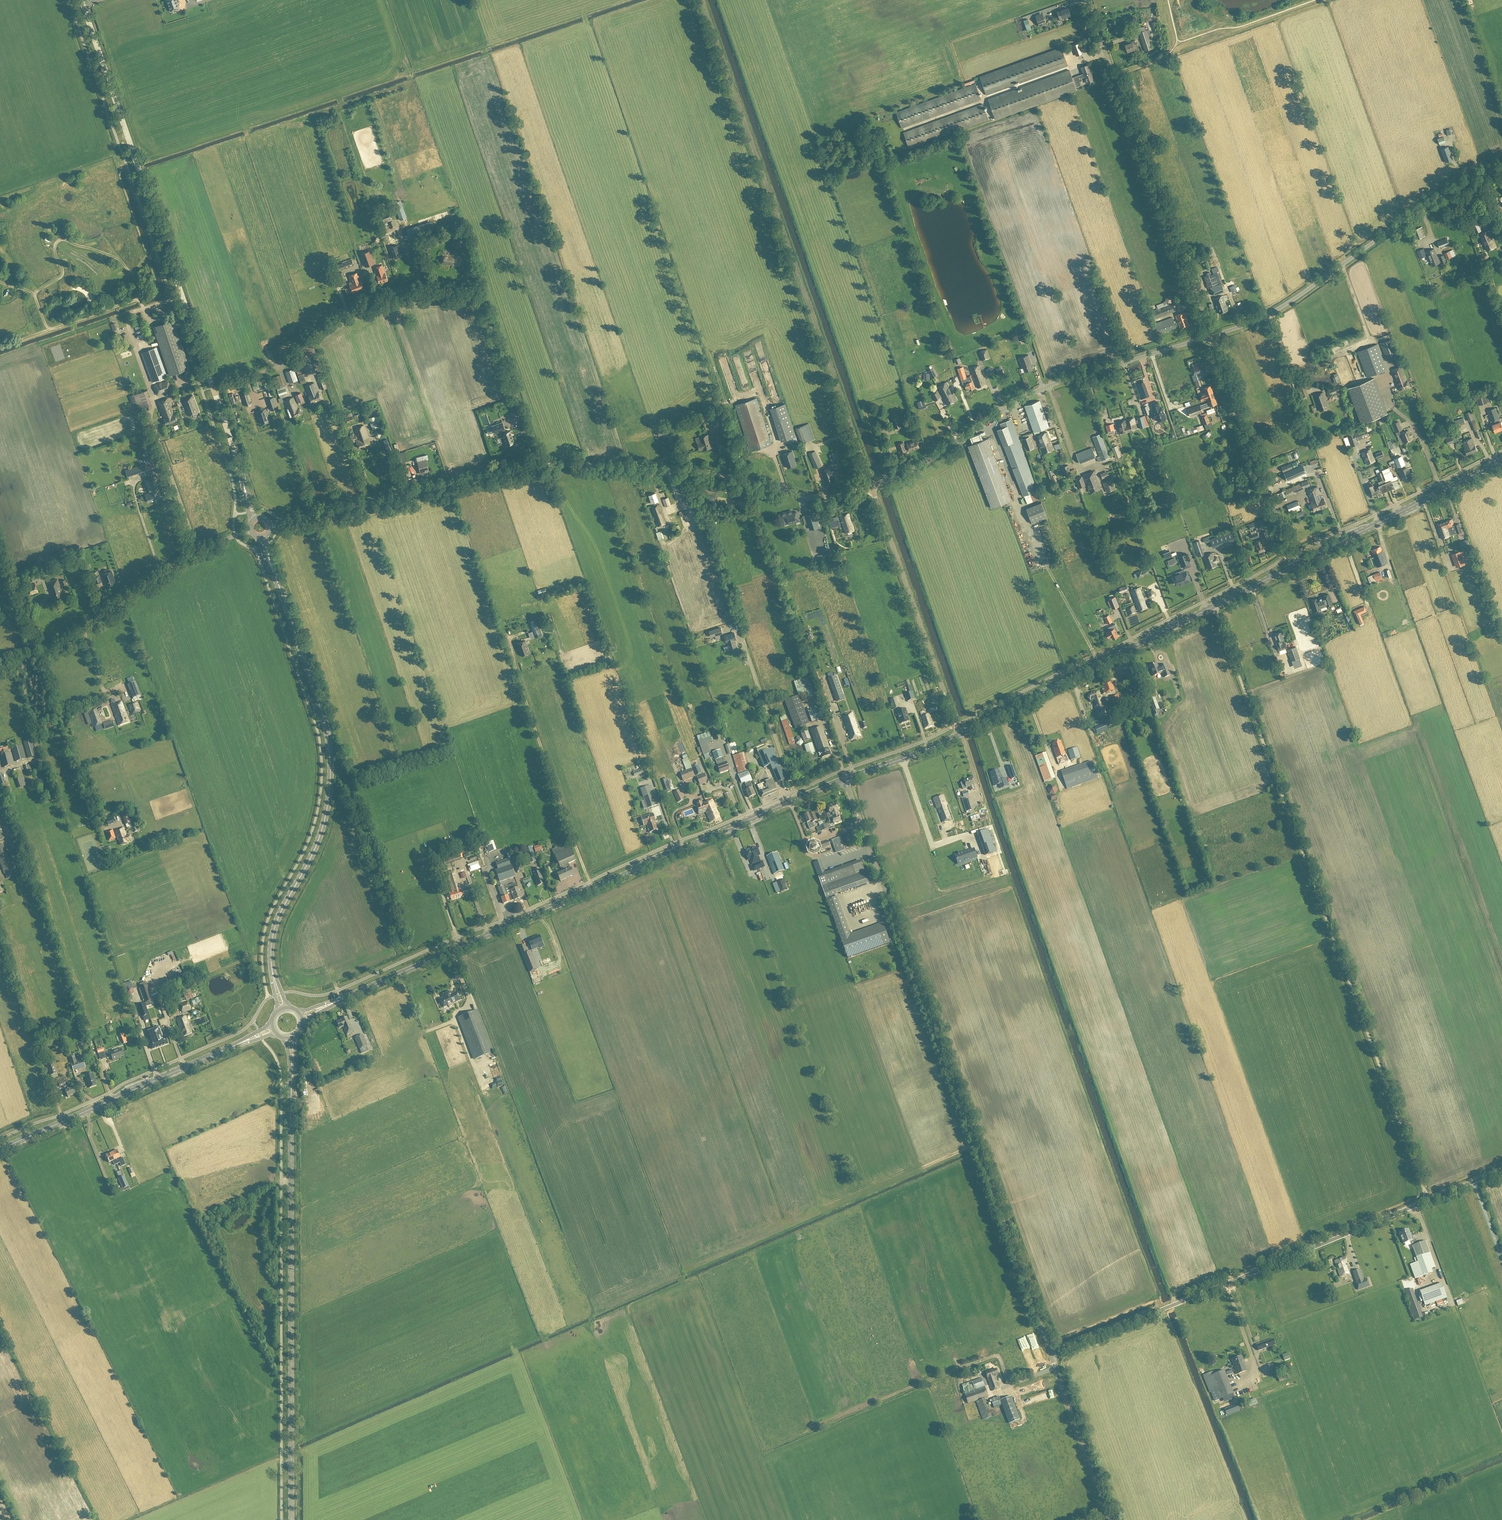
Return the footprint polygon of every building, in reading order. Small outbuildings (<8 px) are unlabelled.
[(170,12),(173,11),(174,12),(177,11),(176,10),(179,9),(177,3),(179,2),(178,0),(166,0),(170,12)] [(1064,20),(1064,18),(1070,16),(1068,8),(1060,11),(1061,11),(1057,12),(1060,21),(1064,20)] [(1046,24),(1042,14),(1036,16),(1040,26),(1046,24)] [(1144,27),(1138,29),(1140,33),(1139,33),(1145,52),(1152,49),(1148,37),(1150,36),(1148,30),(1145,31),(1144,27)] [(1135,44),(1134,41),(1129,43),(1129,44),(1125,45),(1127,52),(1134,50),(1136,53),(1139,52),(1136,44),(1135,44)] [(1072,46),(1076,57),(1082,55),(1078,44),(1072,46)] [(1061,48),(979,77),(986,96),(1068,66),(1061,48)] [(1083,74),(1073,78),(1076,88),(1081,86),(1079,82),(1082,81),(1081,79),(1084,77),(1087,84),(1094,81),(1088,65),(1081,68),(1083,74)] [(1069,71),(988,100),(995,120),(1076,91),(1069,71)] [(981,100),(975,84),(896,113),(901,129),(981,100)] [(983,105),(903,133),(909,149),(988,120),(983,105)] [(1448,147),(1440,150),(1445,163),(1452,160),(1448,147)] [(406,218),(401,202),(394,204),(400,220),(398,221),(401,232),(410,229),(406,218)] [(391,216),(382,220),(385,226),(388,224),(387,222),(392,220),(391,216)] [(1476,233),(1481,231),(1479,225),(1484,223),(1482,218),(1472,222),(1475,227),(1473,228),(1476,233)] [(427,234),(423,224),(411,228),(414,238),(427,234)] [(1422,227),(1412,231),(1415,241),(1423,238),(1423,239),(1426,239),(1422,227)] [(1488,231),(1480,235),(1487,251),(1495,247),(1488,231)] [(403,249),(399,250),(397,246),(396,246),(391,234),(385,237),(391,254),(393,260),(403,256),(402,253),(404,253),(403,249)] [(424,239),(419,244),(427,252),(431,247),(424,239)] [(1449,245),(1448,241),(1447,239),(1437,242),(1440,249),(1449,245)] [(1423,249),(1419,251),(1417,252),(1420,259),(1426,257),(1423,249)] [(1434,249),(1426,252),(1432,267),(1439,264),(1439,263),(1441,262),(1442,265),(1446,263),(1443,255),(1437,258),(1434,249)] [(370,251),(360,254),(365,267),(374,264),(370,251)] [(1444,254),(1446,260),(1452,258),(1449,251),(1444,254)] [(442,254),(441,264),(460,267),(461,257),(442,254)] [(1199,263),(1203,262),(1205,261),(1203,254),(1197,256),(1199,263)] [(339,271),(354,266),(351,260),(336,266),(339,271)] [(382,266),(374,268),(376,276),(379,284),(387,281),(385,273),(382,266)] [(1211,269),(1213,275),(1209,277),(1208,275),(1204,277),(1211,295),(1214,294),(1214,296),(1224,292),(1217,274),(1217,273),(1219,272),(1217,267),(1211,269)] [(346,285),(342,273),(334,275),(338,287),(346,285)] [(357,273),(349,276),(352,285),(350,286),(352,293),(364,289),(361,281),(360,281),(357,273)] [(1219,314),(1228,311),(1222,296),(1213,299),(1219,314)] [(1150,312),(1153,320),(1174,312),(1170,303),(1171,303),(1172,299),(1169,297),(1166,298),(1165,302),(1168,304),(1168,306),(1150,312)] [(1189,326),(1184,313),(1175,316),(1180,329),(1189,326)] [(1172,318),(1155,324),(1158,334),(1175,329),(1172,318)] [(154,327),(170,376),(190,369),(174,321),(154,327)] [(1391,340),(1380,344),(1385,358),(1396,354),(1391,340)] [(1377,345),(1357,352),(1367,378),(1386,370),(1377,345)] [(156,348),(142,353),(152,382),(167,377),(156,348)] [(987,349),(978,351),(981,360),(990,358),(987,349)] [(1028,356),(1019,359),(1022,369),(1023,369),(1024,372),(1032,370),(1029,360),(1030,360),(1028,356)] [(1394,359),(1397,367),(1403,365),(1400,356),(1394,359)] [(755,375),(752,368),(754,367),(752,363),(746,365),(751,376),(755,375)] [(1202,364),(1192,367),(1195,375),(1205,372),(1202,364)] [(977,389),(986,386),(979,365),(970,368),(977,389)] [(1401,367),(1392,370),(1392,371),(1399,391),(1410,387),(1407,381),(1406,381),(1401,367)] [(966,379),(962,368),(958,369),(962,381),(963,380),(967,392),(968,391),(974,389),(970,377),(966,379)] [(985,371),(987,375),(991,376),(994,373),(993,369),(988,368),(985,371)] [(289,384),(298,381),(293,369),(285,372),(289,384)] [(937,376),(933,369),(928,371),(932,379),(937,376)] [(288,396),(285,387),(284,387),(280,375),(273,378),(276,390),(277,389),(280,399),(278,399),(280,404),(283,403),(282,399),(288,396)] [(317,378),(321,391),(327,389),(322,376),(317,378)] [(1374,379),(1347,389),(1360,425),(1387,415),(1374,379)] [(168,381),(154,386),(157,396),(171,391),(168,381)] [(1149,397),(1144,384),(1144,385),(1143,381),(1135,383),(1141,399),(1149,397)] [(314,383),(305,387),(309,396),(308,397),(311,404),(321,400),(318,393),(314,383)] [(946,383),(937,388),(947,406),(957,401),(951,391),(950,391),(946,383)] [(1303,385),(1296,387),(1300,398),(1307,396),(1303,385)] [(1203,389),(1204,393),(1199,395),(1202,401),(1207,400),(1207,401),(1214,399),(1210,386),(1203,389)] [(1328,391),(1330,395),(1342,391),(1340,386),(1328,391)] [(257,387),(249,390),(254,405),(262,402),(257,387)] [(146,391),(134,396),(139,410),(151,406),(146,391)] [(930,395),(935,402),(941,398),(937,391),(930,395)] [(1489,393),(1490,397),(1493,396),(1495,401),(1499,400),(1496,391),(1489,393)] [(247,407),(250,406),(252,403),(248,393),(245,392),(242,393),(241,395),(244,406),(247,407)] [(1323,393),(1314,396),(1319,412),(1328,408),(1326,402),(1323,393)] [(1477,396),(1475,397),(1478,406),(1480,405),(1487,403),(1489,402),(1487,393),(1484,394),(1477,396)] [(183,398),(188,410),(186,411),(188,416),(199,412),(192,395),(183,398)] [(162,412),(171,409),(167,398),(158,401),(162,412)] [(277,409),(273,398),(268,400),(271,411),(277,409)] [(293,398),(284,401),(287,410),(290,418),(300,414),(298,409),(297,409),(293,398)] [(771,446),(762,416),(756,399),(735,405),(741,423),(750,452),(771,446)] [(1214,399),(1207,401),(1208,403),(1200,406),(1199,405),(1194,407),(1197,415),(1202,413),(1201,410),(1209,407),(1216,405),(1214,399)] [(1034,432),(1039,431),(1049,427),(1039,401),(1025,407),(1034,432)] [(1160,408),(1157,402),(1151,404),(1154,412),(1150,413),(1152,419),(1156,417),(1158,421),(1160,421),(1160,422),(1161,422),(1163,422),(1164,421),(1163,420),(1165,419),(1165,418),(1166,417),(1165,414),(1164,415),(1161,407),(1160,408)] [(781,442),(795,437),(785,404),(771,409),(781,442)] [(1197,415),(1194,407),(1187,409),(1190,417),(1197,415)] [(1487,411),(1491,422),(1494,421),(1495,424),(1492,425),(1494,432),(1501,430),(1501,428),(1496,408),(1487,411)] [(171,409),(162,412),(165,419),(163,420),(165,425),(177,421),(174,412),(173,412),(171,409)] [(267,416),(268,416),(265,409),(256,412),(258,418),(259,418),(261,424),(269,422),(267,416)] [(723,411),(717,413),(723,431),(729,429),(723,411)] [(1479,430),(1472,412),(1465,414),(1469,422),(1470,422),(1474,432),(1474,431),(1477,439),(1481,438),(1478,430),(1479,430)] [(900,422),(898,417),(897,414),(891,416),(892,420),(891,420),(893,425),(894,424),(895,429),(902,427),(900,422)] [(1203,425),(1205,424),(1209,423),(1206,415),(1201,417),(1203,425)] [(368,419),(373,430),(381,427),(377,416),(368,419)] [(1126,420),(1129,432),(1137,430),(1135,424),(1138,423),(1139,429),(1145,427),(1143,417),(1137,418),(1137,421),(1134,421),(1134,418),(1126,420)] [(1455,427),(1465,424),(1463,418),(1453,421),(1455,427)] [(1129,432),(1126,420),(1117,423),(1120,434),(1129,432)] [(1024,496),(1035,492),(1037,491),(1012,421),(1000,426),(1001,429),(997,431),(1003,447),(1023,496),(1024,496)] [(502,422),(491,426),(494,433),(499,432),(501,435),(502,434),(503,437),(502,438),(504,442),(505,442),(506,445),(506,446),(509,445),(509,446),(513,444),(513,443),(514,443),(510,431),(505,433),(504,430),(505,430),(502,422)] [(1393,424),(1396,433),(1402,431),(1398,422),(1393,424)] [(808,424),(795,429),(801,444),(813,440),(808,424)] [(356,442),(358,448),(370,444),(363,426),(354,429),(358,441),(356,442)] [(1448,435),(1453,433),(1450,426),(1437,431),(1440,438),(1442,437),(1443,440),(1446,439),(1448,445),(1459,441),(1456,432),(1448,435)] [(658,437),(669,433),(668,428),(656,431),(658,437)] [(1346,435),(1350,447),(1358,444),(1357,441),(1368,437),(1366,429),(1346,435)] [(375,438),(379,438),(382,435),(380,430),(375,430),(373,434),(375,438)] [(1400,434),(1404,443),(1412,440),(1408,431),(1400,434)] [(1045,433),(1040,435),(1036,436),(1040,448),(1045,447),(1044,446),(1045,445),(1045,444),(1049,443),(1049,444),(1050,444),(1049,440),(1048,440),(1045,433)] [(1099,457),(1097,458),(1098,462),(1110,458),(1100,434),(1092,438),(1099,457)] [(699,437),(701,442),(697,443),(699,451),(703,450),(703,451),(712,448),(708,435),(699,437)] [(717,446),(723,444),(721,435),(714,437),(717,446)] [(1033,448),(1029,437),(1022,440),(1026,451),(1033,448)] [(1477,452),(1474,445),(1472,438),(1462,442),(1465,449),(1464,449),(1466,456),(1477,452)] [(988,440),(968,447),(991,509),(1011,501),(988,440)] [(900,449),(899,449),(900,453),(906,451),(906,450),(908,449),(909,451),(919,448),(916,441),(907,444),(908,446),(905,447),(903,442),(897,444),(898,445),(900,449)] [(1045,447),(1040,448),(1043,454),(1053,451),(1050,444),(1049,444),(1049,443),(1045,444),(1045,445),(1044,446),(1045,447)] [(1120,457),(1120,455),(1116,446),(1112,448),(1115,456),(1116,459),(1120,457)] [(1092,448),(1076,454),(1080,464),(1095,458),(1092,448)] [(1361,453),(1366,465),(1375,462),(1370,450),(1361,453)] [(792,451),(782,454),(785,463),(786,463),(788,468),(795,466),(793,460),(795,460),(792,451)] [(808,454),(815,469),(821,466),(815,452),(808,454)] [(145,464),(147,471),(155,468),(151,457),(144,459),(146,464),(145,464)] [(1401,467),(1404,466),(1403,466),(1400,457),(1393,460),(1396,467),(1400,465),(1401,467)] [(423,473),(423,472),(429,471),(426,460),(417,462),(419,470),(418,470),(419,474),(423,473)] [(147,471),(145,464),(125,470),(127,477),(135,474),(147,471)] [(1292,469),(1290,464),(1281,468),(1283,472),(1292,469)] [(388,465),(376,469),(378,476),(390,473),(388,465)] [(402,478),(411,476),(408,465),(399,468),(402,478)] [(1061,468),(1065,477),(1067,476),(1068,479),(1071,478),(1071,477),(1075,475),(1073,470),(1070,471),(1067,465),(1061,468)] [(1302,467),(1284,475),(1287,482),(1305,475),(1302,467)] [(836,482),(833,475),(834,475),(831,468),(824,471),(825,472),(821,473),(823,479),(824,479),(826,485),(836,482)] [(1384,480),(1388,491),(1394,488),(1395,490),(1402,487),(1399,480),(1398,480),(1396,477),(1393,478),(1391,471),(1390,471),(1388,468),(1382,470),(1385,480),(1384,480)] [(1406,468),(1399,471),(1403,482),(1410,479),(1406,468)] [(1100,489),(1094,472),(1083,475),(1088,489),(1088,490),(1089,492),(1090,492),(1090,493),(1100,489)] [(1384,480),(1385,480),(1382,473),(1377,475),(1380,482),(1378,483),(1379,486),(1378,486),(1379,490),(1380,490),(1381,493),(1388,491),(1384,480)] [(155,476),(149,478),(149,479),(152,489),(153,493),(154,492),(155,494),(153,495),(153,496),(150,497),(152,502),(165,497),(163,491),(160,492),(155,476)] [(1085,486),(1083,480),(1082,477),(1076,479),(1077,483),(1079,488),(1085,486)] [(149,479),(149,478),(144,480),(149,494),(145,495),(147,503),(152,502),(150,497),(153,496),(153,495),(155,494),(154,492),(153,493),(152,489),(149,479)] [(1103,483),(1106,493),(1115,489),(1112,480),(1103,483)] [(1287,497),(1294,494),(1303,489),(1301,484),(1284,491),(1287,497)] [(1380,490),(1379,490),(1374,492),(1371,484),(1367,486),(1371,497),(1377,495),(1378,497),(1382,496),(1381,493),(1380,490)] [(1317,487),(1312,489),(1320,510),(1326,507),(1323,499),(1321,500),(1317,487)] [(1320,510),(1312,489),(1307,491),(1311,504),(1310,504),(1313,512),(1320,510)] [(665,496),(663,491),(655,494),(657,499),(654,500),(657,507),(660,506),(661,509),(668,507),(669,510),(674,508),(672,502),(668,504),(666,501),(667,500),(666,496),(665,496)] [(1035,492),(1024,496),(1027,504),(1038,500),(1035,492)] [(1297,502),(1287,506),(1289,512),(1300,508),(1297,502)] [(1041,503),(1026,509),(1032,524),(1047,518),(1041,503)] [(700,522),(694,505),(683,508),(689,526),(700,522)] [(788,524),(799,521),(798,515),(797,516),(796,513),(793,514),(792,511),(781,514),(784,521),(787,520),(788,524)] [(806,515),(810,528),(818,525),(814,513),(806,515)] [(848,514),(840,517),(845,534),(854,531),(851,523),(848,514)] [(827,520),(829,526),(831,526),(839,524),(837,517),(827,520)] [(1452,519),(1445,521),(1448,531),(1447,528),(1448,528),(1450,536),(1457,533),(1457,534),(1461,532),(1458,524),(1452,526),(1451,524),(1453,524),(1452,519)] [(1262,520),(1248,525),(1250,530),(1264,525),(1262,520)] [(1445,521),(1436,524),(1441,539),(1450,536),(1448,531),(1445,521)] [(1231,533),(1210,540),(1212,548),(1233,541),(1231,533)] [(1254,542),(1256,548),(1255,548),(1257,553),(1265,550),(1261,540),(1254,542)] [(1199,541),(1193,543),(1197,557),(1203,555),(1199,541)] [(1373,554),(1371,555),(1376,568),(1387,564),(1382,551),(1381,551),(1380,547),(1371,550),(1373,554)] [(1460,551),(1451,555),(1456,568),(1465,565),(1460,551)] [(1212,553),(1203,556),(1207,570),(1216,567),(1212,553)] [(1182,564),(1188,561),(1185,554),(1179,556),(1182,564)] [(1138,578),(1143,576),(1148,573),(1147,570),(1142,572),(1141,571),(1136,573),(1138,578)] [(103,575),(107,587),(116,584),(111,571),(103,575)] [(1189,581),(1188,581),(1187,578),(1188,577),(1186,572),(1182,573),(1181,571),(1176,573),(1177,576),(1173,578),(1172,577),(1175,585),(1179,583),(1180,585),(1189,581)] [(92,573),(94,577),(93,578),(95,585),(102,582),(100,576),(99,576),(97,572),(92,573)] [(1379,572),(1373,575),(1375,582),(1381,580),(1381,581),(1383,580),(1379,572)] [(51,590),(54,599),(62,596),(61,592),(62,592),(57,579),(48,583),(51,590)] [(29,596),(38,593),(35,584),(25,587),(29,596)] [(1146,608),(1140,591),(1139,588),(1130,591),(1138,611),(1146,608)] [(1319,612),(1318,610),(1320,609),(1326,606),(1326,607),(1332,605),(1328,595),(1322,597),(1323,598),(1316,600),(1316,599),(1310,601),(1312,606),(1311,606),(1313,609),(1314,612),(1315,612),(1315,613),(1317,614),(1318,614),(1319,612)] [(1118,606),(1117,604),(1115,597),(1108,599),(1112,609),(1118,606)] [(1126,608),(1128,616),(1136,614),(1133,606),(1126,608)] [(1364,607),(1353,612),(1359,625),(1364,623),(1360,614),(1366,612),(1364,607)] [(1347,612),(1341,614),(1345,623),(1348,622),(1349,626),(1351,625),(1350,621),(1351,621),(1347,612)] [(536,619),(528,622),(534,637),(542,635),(536,619)] [(1107,628),(1109,631),(1106,633),(1108,638),(1111,637),(1112,639),(1117,637),(1115,632),(1118,631),(1114,624),(1107,628)] [(720,628),(708,631),(711,638),(722,634),(720,628)] [(1274,638),(1276,645),(1278,651),(1286,649),(1285,644),(1281,645),(1280,641),(1283,640),(1281,632),(1274,634),(1275,638),(1274,638)] [(726,643),(728,642),(731,650),(737,648),(734,640),(736,639),(734,633),(724,636),(726,643)] [(521,656),(529,653),(524,641),(516,644),(521,656)] [(1299,658),(1295,647),(1287,650),(1291,661),(1299,658)] [(1165,665),(1158,668),(1157,664),(1149,667),(1153,677),(1162,673),(1165,678),(1170,676),(1167,668),(1165,665)] [(841,696),(841,697),(843,696),(836,676),(829,679),(832,688),(837,687),(840,696),(841,696)] [(794,682),(798,694),(804,692),(807,699),(817,696),(810,677),(794,682)] [(127,685),(132,698),(140,695),(135,682),(127,685)] [(1102,685),(1106,694),(1114,690),(1111,682),(1102,685)] [(915,699),(912,692),(904,694),(907,702),(915,699)] [(1096,697),(1103,715),(1107,713),(1099,692),(1092,694),(1094,698),(1096,697)] [(1094,698),(1092,694),(1088,696),(1090,702),(1093,702),(1098,717),(1103,715),(1096,697),(1094,698)] [(795,729),(810,724),(798,696),(785,701),(795,729)] [(1121,704),(1118,696),(1112,698),(1113,700),(1112,701),(1114,707),(1121,704)] [(893,710),(899,708),(896,698),(890,700),(893,710)] [(1159,709),(1155,698),(1149,700),(1153,712),(1154,716),(1158,714),(1157,710),(1159,709)] [(854,701),(856,709),(864,707),(862,699),(854,701)] [(121,702),(111,706),(119,726),(129,722),(121,702)] [(132,716),(140,713),(136,703),(128,706),(132,716)] [(807,710),(812,723),(823,719),(818,707),(807,710)] [(899,718),(901,724),(909,722),(907,715),(905,709),(897,712),(899,718)] [(852,713),(842,716),(844,721),(845,721),(845,722),(844,722),(847,730),(848,730),(849,732),(848,733),(851,740),(861,737),(858,729),(857,729),(856,727),(857,727),(853,716),(852,716),(852,715),(853,715),(853,714),(852,713)] [(930,714),(921,717),(924,729),(933,726),(930,714)] [(789,745),(795,744),(785,716),(780,718),(789,745)] [(112,722),(109,723),(103,725),(105,730),(114,727),(112,722)] [(1098,734),(1107,730),(1105,724),(1095,728),(1098,734)] [(818,753),(819,753),(822,758),(830,755),(828,749),(829,748),(822,727),(810,730),(818,753)] [(801,734),(803,742),(811,740),(808,732),(801,734)] [(41,755),(37,739),(24,742),(28,758),(36,756),(37,758),(42,757),(41,755)] [(1061,741),(1052,744),(1054,750),(1058,765),(1068,762),(1063,747),(1061,741)] [(812,743),(804,746),(808,757),(815,755),(812,743)] [(0,748),(0,754),(0,753),(4,768),(14,765),(11,753),(9,754),(7,746),(0,748)] [(21,746),(12,749),(16,762),(25,759),(21,746)] [(772,748),(768,750),(766,746),(757,750),(764,768),(770,765),(778,783),(785,780),(780,768),(781,768),(772,748)] [(1071,761),(1080,757),(1076,748),(1068,751),(1071,761)] [(725,763),(723,758),(720,751),(712,753),(715,761),(715,760),(720,773),(729,770),(727,763),(725,763)] [(744,753),(733,756),(738,774),(749,770),(744,753)] [(1045,753),(1035,757),(1044,783),(1055,779),(1045,753)] [(34,765),(37,769),(42,767),(44,762),(40,759),(35,760),(34,765)] [(1082,765),(1073,768),(1061,772),(1067,789),(1097,779),(1092,762),(1082,765)] [(698,765),(692,768),(695,776),(701,774),(698,765)] [(633,777),(640,773),(638,768),(631,772),(633,777)] [(680,773),(683,781),(695,777),(691,769),(680,773)] [(992,777),(992,778),(994,786),(999,784),(1000,788),(1008,786),(1006,780),(1003,781),(1001,776),(999,770),(990,773),(992,777)] [(1017,777),(1015,770),(1009,772),(1011,779),(1017,777)] [(755,795),(750,782),(752,781),(748,771),(737,775),(742,784),(745,783),(745,784),(747,788),(748,787),(749,789),(746,791),(749,798),(755,795)] [(703,774),(696,777),(700,786),(707,783),(703,774)] [(23,776),(15,779),(19,788),(21,792),(27,790),(26,786),(23,776)] [(671,783),(669,780),(667,780),(666,778),(663,779),(667,792),(671,790),(668,784),(671,783)] [(758,786),(762,796),(777,790),(772,779),(758,786)] [(964,781),(966,788),(970,787),(971,791),(974,789),(973,786),(974,785),(971,779),(964,781)] [(1050,785),(1047,789),(1049,794),(1055,795),(1058,790),(1056,786),(1050,785)] [(641,789),(648,808),(657,805),(651,786),(641,789)] [(683,800),(681,795),(679,790),(673,793),(678,803),(683,800)] [(946,803),(943,795),(933,799),(937,809),(942,823),(952,819),(947,805),(946,803)] [(968,808),(966,799),(962,800),(966,812),(971,811),(970,807),(968,808)] [(706,803),(703,804),(701,800),(696,802),(697,806),(696,807),(700,815),(706,812),(711,823),(714,821),(710,811),(706,803)] [(713,800),(706,803),(710,811),(714,821),(720,819),(713,800)] [(836,804),(828,807),(831,813),(832,813),(833,817),(831,818),(833,824),(840,821),(837,811),(838,810),(836,804)] [(958,829),(966,827),(961,812),(956,814),(957,817),(954,819),(958,829)] [(804,816),(806,819),(804,820),(806,823),(807,823),(810,830),(815,827),(813,823),(818,821),(814,813),(809,815),(809,814),(804,816)] [(656,822),(653,814),(641,818),(641,819),(640,820),(641,823),(642,823),(643,826),(647,825),(648,829),(648,832),(649,832),(650,833),(657,830),(654,822),(656,822)] [(131,823),(128,815),(123,817),(125,825),(131,823)] [(932,841),(939,839),(933,816),(926,818),(932,841)] [(821,832),(828,829),(827,824),(823,825),(822,821),(818,823),(821,832)] [(944,835),(954,835),(953,827),(944,828),(944,835)] [(114,831),(117,840),(119,840),(121,846),(127,844),(127,842),(132,841),(130,835),(126,837),(123,828),(114,831)] [(113,830),(106,832),(109,841),(116,839),(113,830)] [(988,830),(977,833),(985,855),(996,852),(988,830)] [(960,838),(948,841),(950,848),(979,841),(976,832),(959,836),(960,838)] [(9,839),(12,849),(19,847),(16,837),(9,839)] [(493,841),(485,844),(488,853),(496,850),(493,841)] [(817,852),(818,849),(819,850),(830,846),(828,841),(817,845),(817,846),(814,844),(811,845),(809,848),(810,852),(814,853),(817,852)] [(3,845),(0,846),(0,862),(4,874),(13,871),(3,845)] [(562,872),(570,869),(568,864),(575,861),(570,848),(568,850),(566,845),(552,851),(559,868),(560,868),(562,872)] [(524,849),(529,863),(536,861),(531,847),(524,849)] [(752,848),(750,848),(757,864),(760,862),(758,856),(760,855),(757,847),(752,849),(752,848)] [(757,864),(750,848),(749,849),(750,850),(745,852),(748,859),(750,859),(753,865),(757,864)] [(966,853),(954,857),(957,863),(957,865),(962,864),(969,861),(968,860),(971,859),(972,860),(977,858),(974,850),(969,852),(969,853),(966,854),(966,853)] [(785,868),(793,865),(788,851),(780,854),(785,868)] [(784,871),(777,853),(767,857),(774,875),(784,871)] [(459,860),(457,854),(445,858),(447,864),(459,860)] [(508,860),(496,864),(498,870),(510,866),(508,860)] [(827,900),(832,898),(832,896),(868,883),(861,863),(853,865),(824,875),(819,861),(814,863),(822,887),(827,901),(827,900)] [(468,865),(470,872),(480,869),(478,862),(468,865)] [(502,898),(501,898),(503,904),(522,898),(521,895),(522,895),(521,892),(520,892),(518,888),(517,888),(516,885),(510,886),(512,890),(510,891),(512,894),(507,896),(502,882),(515,877),(511,866),(493,873),(502,898)] [(533,874),(538,886),(544,884),(540,872),(539,868),(534,870),(535,873),(533,874)] [(570,869),(562,872),(557,874),(560,881),(573,876),(570,869)] [(455,871),(450,872),(453,884),(454,884),(456,889),(454,890),(455,893),(453,894),(455,899),(464,896),(462,891),(461,891),(455,871)] [(453,884),(450,872),(446,873),(452,892),(448,894),(450,900),(455,899),(453,894),(455,893),(454,890),(456,889),(454,884),(453,884)] [(745,882),(748,891),(758,887),(755,878),(750,880),(748,875),(744,877),(745,881),(745,882)] [(776,882),(780,892),(788,888),(785,879),(776,882)] [(850,935),(837,897),(832,898),(827,900),(827,901),(847,958),(890,943),(883,923),(850,935)] [(537,946),(543,943),(540,936),(528,940),(530,946),(532,950),(538,947),(537,946)] [(524,945),(519,947),(522,955),(527,953),(524,945)] [(529,952),(522,955),(529,972),(536,969),(529,952)] [(182,985),(179,977),(171,980),(174,988),(182,985)] [(126,983),(122,984),(125,991),(127,995),(129,1000),(133,999),(131,996),(134,992),(133,988),(128,987),(126,983)] [(140,988),(145,1003),(152,1001),(147,986),(140,988)] [(186,1000),(193,998),(190,990),(184,993),(186,1000)] [(461,1000),(457,992),(452,994),(450,991),(447,993),(447,994),(446,994),(446,993),(442,995),(443,998),(439,1000),(443,1008),(448,1006),(449,1007),(452,1006),(453,1005),(452,1004),(461,1000)] [(180,1004),(182,1013),(191,1010),(188,1002),(180,1004)] [(143,1017),(149,1015),(147,1009),(145,1003),(139,1006),(143,1017)] [(493,1052),(477,1010),(458,1018),(459,1018),(474,1060),(493,1052)] [(186,1017),(177,1020),(183,1037),(192,1034),(186,1017)] [(341,1020),(337,1022),(339,1029),(343,1027),(347,1035),(354,1032),(349,1021),(348,1021),(347,1017),(341,1020)] [(161,1028),(154,1030),(160,1047),(167,1044),(165,1037),(164,1037),(161,1028)] [(160,1047),(154,1030),(147,1032),(150,1042),(149,1043),(152,1049),(160,1047)] [(119,1035),(122,1045),(128,1043),(124,1033),(119,1035)] [(363,1035),(355,1039),(359,1049),(367,1046),(363,1035)] [(87,1040),(80,1043),(81,1047),(86,1045),(88,1050),(90,1049),(87,1040)] [(110,1053),(113,1060),(119,1058),(119,1057),(124,1056),(121,1049),(110,1053)] [(70,1059),(73,1071),(85,1067),(83,1061),(75,1064),(73,1058),(70,1059)] [(119,1059),(107,1063),(110,1070),(121,1066),(119,1059)] [(52,1061),(47,1063),(51,1076),(57,1074),(52,1061)] [(93,1073),(85,1076),(86,1082),(87,1081),(90,1089),(97,1086),(95,1083),(96,1082),(93,1073)] [(64,1075),(56,1079),(60,1088),(68,1084),(64,1075)] [(68,1098),(75,1094),(72,1087),(68,1089),(67,1085),(63,1087),(65,1091),(68,1098)] [(115,1170),(121,1167),(120,1167),(125,1165),(122,1158),(121,1158),(117,1150),(112,1153),(116,1163),(114,1164),(113,1164),(115,1170)] [(112,1153),(106,1155),(106,1156),(105,1157),(107,1160),(108,1160),(109,1163),(112,1162),(113,1164),(114,1164),(116,1163),(112,1153)] [(134,1175),(130,1166),(126,1168),(130,1177),(134,1175)] [(129,1186),(124,1176),(118,1179),(123,1189),(129,1186)] [(116,1191),(121,1189),(116,1178),(111,1181),(116,1191)] [(1399,1234),(1398,1234),(1400,1238),(1401,1237),(1403,1244),(1413,1240),(1410,1233),(1409,1234),(1408,1229),(1399,1233),(1399,1234)] [(1412,1246),(1418,1262),(1410,1265),(1415,1279),(1432,1273),(1431,1269),(1435,1267),(1426,1241),(1412,1246)] [(1344,1258),(1334,1261),(1339,1277),(1348,1274),(1345,1264),(1346,1264),(1344,1258)] [(1363,1280),(1360,1270),(1352,1272),(1356,1283),(1363,1280)] [(1356,1283),(1355,1283),(1358,1290),(1369,1286),(1367,1279),(1363,1280),(1356,1283)] [(1442,1302),(1441,1300),(1447,1297),(1442,1283),(1420,1292),(1425,1306),(1435,1302),(1436,1304),(1442,1302)] [(1405,1291),(1415,1320),(1422,1317),(1412,1289),(1405,1291)] [(1273,1339),(1256,1345),(1258,1351),(1275,1345),(1273,1339)] [(1268,1363),(1274,1361),(1270,1352),(1265,1354),(1268,1363)] [(1241,1356),(1231,1359),(1237,1374),(1246,1371),(1241,1356)] [(1287,1363),(1274,1368),(1276,1373),(1289,1369),(1287,1363)] [(985,1373),(992,1391),(999,1389),(995,1376),(998,1375),(996,1369),(985,1373)] [(1213,1375),(1212,1373),(1204,1376),(1214,1401),(1233,1393),(1224,1371),(1213,1375)] [(984,1387),(981,1378),(962,1386),(965,1394),(970,1392),(984,1387)] [(965,1396),(968,1404),(988,1397),(985,1389),(965,1396)] [(1000,1401),(998,1397),(991,1400),(994,1408),(1001,1405),(1009,1424),(1019,1420),(1010,1397),(1000,1401)] [(983,1420),(992,1417),(985,1399),(976,1402),(983,1420)] [(1238,1405),(1225,1410),(1227,1415),(1240,1410),(1238,1405)]
